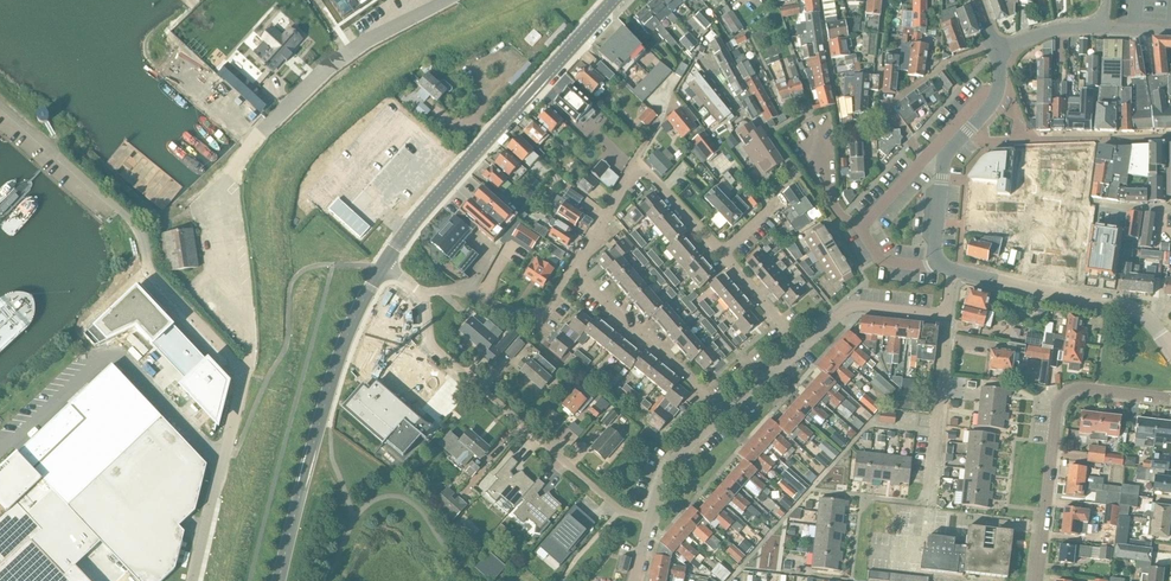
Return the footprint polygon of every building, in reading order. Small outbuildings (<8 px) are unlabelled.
[(333,2),(349,21),(377,0),(336,0),(333,2)] [(646,8),(659,23),(666,17),(673,25),(678,21),(660,0),(655,0),(646,8)] [(678,21),(678,20),(672,13),(683,3),(681,0),(660,0),(678,21)] [(808,35),(809,41),(810,45),(822,43),(818,13),(820,13),(818,0),(805,0),(807,14),(805,14),(808,35)] [(826,20),(837,18),(834,0),(823,0),(826,20)] [(878,34),(882,0),(868,0),(865,32),(878,34)] [(921,34),(926,35),(926,0),(913,0),(913,23),(913,33),(921,34)] [(996,19),(999,21),(1007,18),(1014,14),(1015,5),(1017,5),(1017,0),(989,0),(996,19)] [(799,7),(785,10),(787,17),(800,14),(799,7)] [(649,35),(656,29),(660,33),(659,34),(664,40),(665,39),(672,48),(677,44),(661,25),(659,26),(658,24),(659,23),(646,8),(634,18),(642,27),(649,35)] [(958,19),(966,39),(980,34),(970,8),(957,13),(955,8),(942,13),(942,25),(956,20),(958,19)] [(743,28),(733,14),(732,12),(724,18),(734,34),(743,28)] [(701,20),(710,29),(715,25),(706,15),(701,20)] [(838,23),(837,18),(826,20),(829,40),(849,37),(846,22),(838,23)] [(854,19),(852,34),(859,32),(861,19),(854,19)] [(898,70),(909,71),(910,59),(913,33),(913,23),(906,23),(905,36),(904,36),(904,43),(902,43),(901,56),(902,57),(902,60),(899,60),(899,58),(891,57),(891,54),(887,54),(883,93),(896,94),(898,70)] [(695,31),(702,38),(709,31),(702,24),(695,31)] [(957,25),(942,29),(942,31),(944,30),(953,53),(966,49),(963,40),(957,25)] [(270,46),(259,57),(270,69),(282,58),(286,62),(293,55),(289,51),(302,38),(291,26),(282,35),(274,27),(262,37),(268,43),(270,46)] [(646,53),(631,38),(622,29),(603,50),(606,53),(602,57),(604,59),(600,63),(612,73),(634,95),(643,103),(672,72),(661,62),(634,90),(620,77),(622,76),(624,77),(646,53)] [(690,33),(680,42),(689,53),(699,45),(690,33)] [(921,34),(913,33),(910,59),(926,61),(928,45),(920,44),(921,34)] [(864,34),(862,55),(874,56),(876,35),(864,34)] [(810,45),(809,41),(808,35),(799,36),(802,50),(803,49),(811,48),(813,56),(824,54),(822,43),(810,45)] [(725,46),(725,47),(726,50),(728,54),(734,51),(733,49),(747,41),(744,36),(735,41),(735,40),(730,42),(730,43),(729,44),(727,41),(723,42),(725,46)] [(652,37),(645,43),(651,50),(658,45),(652,37)] [(713,42),(710,44),(716,55),(714,56),(722,69),(733,63),(732,61),(728,54),(726,50),(723,44),(719,38),(713,42)] [(1154,38),(1158,76),(1158,78),(1170,76),(1169,67),(1168,67),(1166,51),(1170,52),(1170,39),(1154,38)] [(846,39),(841,40),(829,42),(832,59),(844,57),(849,56),(846,39)] [(1088,70),(1088,72),(1100,72),(1101,58),(1103,59),(1104,41),(1096,40),(1095,58),(1088,58),(1088,70)] [(1039,70),(1039,81),(1052,81),(1052,60),(1053,60),(1053,41),(1044,45),(1044,50),(1044,60),(1039,60),(1039,70)] [(1123,69),(1123,55),(1124,41),(1104,41),(1103,59),(1101,87),(1096,131),(1118,132),(1119,90),(1123,90),(1123,87),(1122,87),(1123,69)] [(1131,43),(1132,48),(1133,80),(1147,79),(1146,70),(1141,41),(1131,43)] [(807,60),(809,68),(826,66),(824,54),(813,56),(811,48),(803,49),(805,61),(807,60)] [(741,76),(745,83),(756,76),(744,55),(732,61),(733,63),(741,76)] [(226,56),(217,64),(245,91),(254,82),(226,56)] [(779,56),(765,61),(768,66),(781,61),(779,56)] [(857,62),(856,56),(845,57),(846,66),(854,65),(853,63),(857,62)] [(926,61),(910,59),(909,71),(908,76),(924,77),(926,61)] [(595,69),(594,69),(605,79),(606,79),(612,73),(600,63),(595,69)] [(682,63),(675,74),(682,78),(689,67),(682,63)] [(741,76),(733,63),(722,69),(729,83),(741,76)] [(429,64),(420,70),(427,76),(434,69),(429,64)] [(808,80),(828,75),(826,66),(809,68),(805,70),(808,80)] [(787,83),(792,100),(800,97),(800,98),(802,97),(802,96),(805,95),(795,67),(790,69),(794,81),(787,83)] [(575,79),(584,87),(591,93),(603,81),(589,68),(585,72),(583,70),(578,73),(578,74),(575,79)] [(1158,76),(1154,77),(1152,69),(1146,70),(1147,79),(1152,105),(1153,105),(1155,129),(1170,129),(1170,98),(1170,89),(1170,76),(1158,78),(1158,76)] [(689,86),(697,96),(712,83),(705,73),(703,75),(700,71),(693,77),(696,80),(689,86)] [(939,75),(950,89),(955,84),(945,71),(939,75)] [(855,82),(852,115),(867,113),(869,91),(878,91),(879,76),(870,75),(855,75),(855,72),(845,74),(845,77),(851,78),(851,82),(855,82)] [(1100,72),(1088,72),(1088,87),(1100,87),(1100,72)] [(756,76),(745,83),(749,90),(760,109),(771,103),(775,100),(774,98),(769,101),(758,80),(766,76),(764,73),(756,77),(756,76)] [(425,102),(430,96),(437,102),(446,92),(447,93),(450,93),(452,91),(452,89),(445,82),(442,82),(440,85),(428,75),(422,82),(418,79),(415,82),(422,89),(417,94),(425,102)] [(812,92),(816,90),(830,87),(828,75),(808,80),(812,92)] [(749,90),(745,83),(741,76),(729,83),(739,101),(740,101),(745,98),(743,93),(749,90)] [(839,100),(842,119),(852,117),(852,115),(855,82),(851,82),(851,78),(845,77),(846,82),(845,93),(845,99),(839,100)] [(1152,105),(1147,79),(1133,80),(1133,90),(1133,106),(1134,106),(1136,130),(1155,129),(1153,105),(1152,105)] [(1034,82),(1034,90),(1039,90),(1039,95),(1041,94),(1041,96),(1047,96),(1047,91),(1052,91),(1052,81),(1039,81),(1039,82),(1034,82)] [(929,82),(916,91),(929,108),(934,105),(929,98),(937,93),(929,82)] [(705,105),(720,92),(712,83),(697,96),(705,105)] [(792,100),(787,83),(776,86),(781,103),(792,100)] [(1053,101),(1052,119),(1053,131),(1066,131),(1066,119),(1068,84),(1062,84),(1061,101),(1053,101)] [(570,87),(563,94),(564,95),(562,97),(561,96),(555,103),(577,124),(592,108),(570,87)] [(835,105),(830,87),(816,90),(820,105),(813,107),(814,111),(835,105)] [(762,114),(760,109),(749,90),(743,93),(745,98),(740,101),(745,110),(747,109),(752,119),(753,119),(762,114)] [(1068,103),(1067,119),(1067,131),(1093,131),(1094,90),(1082,90),(1082,100),(1076,99),(1076,98),(1068,98),(1068,103)] [(1136,132),(1136,130),(1134,106),(1133,106),(1133,90),(1123,90),(1122,132),(1136,132)] [(929,108),(916,91),(904,100),(908,106),(904,109),(904,111),(905,113),(900,116),(910,130),(916,125),(914,121),(919,118),(915,113),(924,106),(927,110),(929,108)] [(1041,94),(1039,95),(1039,105),(1051,106),(1052,91),(1047,91),(1047,96),(1041,96),(1041,94)] [(705,105),(712,114),(728,101),(720,92),(705,105)] [(728,101),(712,114),(720,124),(727,118),(730,122),(737,116),(734,113),(736,111),(728,101)] [(418,116),(422,120),(431,111),(422,103),(416,111),(420,115),(418,116)] [(778,117),(771,103),(760,109),(762,114),(770,128),(775,126),(772,120),(778,117)] [(1038,109),(1038,115),(1051,116),(1051,106),(1039,105),(1039,106),(1036,106),(1036,109),(1038,109)] [(688,109),(693,115),(697,111),(692,106),(688,109)] [(540,124),(549,132),(551,134),(562,122),(549,109),(539,120),(542,122),(540,124)] [(649,109),(638,120),(647,127),(657,116),(649,109)] [(668,121),(683,139),(697,127),(682,109),(668,121)] [(702,117),(697,111),(693,115),(697,120),(702,117)] [(38,118),(37,118),(37,119),(38,120),(38,121),(39,122),(40,123),(41,123),(42,124),(43,124),(44,124),(46,124),(47,123),(48,123),(48,122),(49,122),(49,121),(50,119),(50,118),(50,117),(50,116),(49,115),(48,114),(48,113),(47,113),(46,112),(45,112),(44,112),(43,112),(42,112),(41,113),(40,113),(39,114),(39,115),(38,115),(38,116),(38,118)] [(1051,116),(1038,115),(1038,128),(1039,129),(1040,130),(1041,131),(1051,131),(1051,119),(1051,116)] [(881,161),(882,161),(896,146),(901,146),(901,141),(903,138),(900,136),(900,131),(895,131),(884,120),(881,124),(879,143),(880,151),(886,156),(881,161)] [(662,126),(668,133),(673,129),(667,121),(662,126)] [(525,133),(533,141),(537,145),(542,140),(545,142),(549,137),(547,135),(548,134),(535,122),(528,129),(528,128),(524,132),(525,132),(525,133)] [(861,123),(848,134),(848,135),(849,134),(849,145),(862,144),(861,123)] [(751,125),(750,125),(736,133),(756,163),(758,162),(758,161),(761,159),(754,147),(767,139),(768,136),(765,131),(762,132),(760,129),(756,131),(752,125),(751,125)] [(693,142),(688,145),(703,164),(708,160),(719,151),(704,133),(693,142)] [(731,134),(725,145),(730,151),(738,144),(731,134)] [(519,136),(508,147),(522,161),(529,167),(539,156),(533,150),(519,136)] [(783,162),(767,139),(754,147),(761,159),(758,161),(758,162),(756,163),(757,164),(755,165),(762,175),(783,162)] [(849,145),(850,159),(863,159),(862,144),(849,145)] [(1149,180),(1149,203),(1167,203),(1167,196),(1167,179),(1167,171),(1167,170),(1166,144),(1151,145),(1150,175),(1149,180)] [(1134,148),(1130,177),(1149,180),(1150,175),(1151,145),(1134,147),(1134,148)] [(971,181),(966,230),(983,232),(983,236),(1016,240),(1013,265),(1074,274),(1078,244),(1078,243),(1078,242),(1077,242),(1084,195),(1091,147),(1017,150),(1017,153),(1011,195),(998,194),(999,184),(971,181)] [(1118,150),(1119,148),(1117,148),(1117,149),(1100,147),(1093,198),(1118,201),(1122,177),(1114,175),(1118,150)] [(1118,201),(1126,202),(1130,177),(1134,148),(1134,147),(1119,148),(1118,150),(1114,175),(1122,177),(1118,201)] [(667,149),(661,154),(658,151),(648,160),(662,176),(673,166),(669,163),(675,158),(667,149)] [(998,194),(1010,195),(1012,183),(1016,151),(1016,150),(991,151),(991,152),(975,174),(975,180),(972,179),(971,181),(1000,183),(998,194)] [(495,163),(504,171),(509,176),(519,164),(506,152),(495,163)] [(851,174),(855,174),(859,174),(859,179),(864,178),(863,159),(850,159),(851,174)] [(577,160),(570,168),(578,175),(585,167),(577,160)] [(610,167),(602,160),(591,173),(599,180),(610,167)] [(483,176),(492,184),(497,189),(506,179),(492,166),(483,176)] [(739,180),(731,170),(724,176),(731,186),(739,180)] [(577,184),(580,186),(589,194),(599,183),(587,173),(577,184)] [(1149,180),(1130,177),(1126,202),(1149,203),(1149,180)] [(782,213),(789,224),(796,233),(810,223),(805,214),(811,209),(801,195),(807,191),(800,181),(784,195),(792,207),(782,213)] [(705,199),(718,212),(711,218),(712,219),(729,202),(726,199),(731,194),(722,184),(717,189),(716,189),(705,199)] [(483,185),(482,186),(473,196),(476,199),(473,203),(470,200),(459,211),(477,227),(494,243),(518,216),(483,185)] [(540,187),(530,201),(537,206),(547,193),(540,187)] [(529,188),(523,194),(529,199),(535,194),(529,188)] [(557,215),(565,220),(575,227),(578,222),(589,229),(594,221),(576,210),(584,199),(569,189),(561,200),(565,203),(557,215)] [(853,191),(844,191),(844,197),(849,205),(855,198),(853,191)] [(653,193),(640,204),(649,214),(662,202),(653,193)] [(515,195),(509,202),(518,210),(524,204),(515,195)] [(754,208),(760,204),(754,196),(748,201),(754,208)] [(729,202),(712,219),(720,228),(727,222),(732,227),(749,209),(741,201),(739,199),(732,206),(729,202)] [(655,226),(671,213),(662,202),(649,214),(646,216),(655,226)] [(636,225),(646,216),(649,214),(640,204),(627,215),(636,225)] [(477,227),(459,211),(454,217),(431,242),(449,258),(462,244),(477,227)] [(621,212),(616,216),(620,221),(625,217),(621,212)] [(1127,224),(1124,240),(1122,248),(1128,249),(1133,250),(1134,241),(1128,240),(1128,238),(1139,238),(1142,213),(1129,212),(1127,224)] [(671,213),(655,226),(664,236),(679,222),(671,213)] [(1157,214),(1147,213),(1142,247),(1153,248),(1157,214)] [(571,230),(561,224),(552,219),(549,223),(550,226),(553,228),(549,236),(567,247),(573,237),(569,235),(571,230)] [(679,222),(664,236),(671,245),(683,236),(687,232),(679,222)] [(536,223),(532,230),(544,238),(549,231),(536,223)] [(821,224),(813,229),(815,233),(805,239),(812,251),(833,238),(830,233),(828,235),(821,224)] [(520,225),(513,236),(532,249),(539,238),(520,225)] [(1090,252),(1086,275),(1117,280),(1120,259),(1121,256),(1119,256),(1120,251),(1121,251),(1124,231),(1093,226),(1090,247),(1092,247),(1091,252),(1090,251),(1090,252)] [(193,230),(164,234),(157,235),(162,264),(169,263),(170,272),(199,267),(193,230)] [(636,231),(631,235),(637,242),(641,238),(636,231)] [(773,235),(768,240),(771,244),(777,239),(773,235)] [(683,236),(671,245),(666,249),(675,260),(691,246),(683,236)] [(1003,239),(983,237),(981,243),(973,241),(969,256),(988,261),(990,254),(999,256),(1003,239)] [(647,244),(641,238),(637,242),(643,249),(647,244)] [(836,243),(833,238),(812,251),(819,262),(837,251),(834,245),(836,243)] [(619,261),(622,258),(632,249),(624,239),(610,250),(619,261)] [(795,248),(790,241),(785,245),(789,252),(795,248)] [(675,260),(684,269),(699,255),(691,246),(675,260)] [(747,264),(755,273),(770,260),(766,255),(771,250),(768,246),(747,264)] [(619,261),(610,250),(597,262),(606,272),(619,261)] [(633,254),(639,260),(644,256),(638,250),(633,254)] [(648,254),(654,261),(658,257),(652,250),(648,254)] [(841,256),(837,251),(819,262),(825,273),(847,260),(844,255),(841,256)] [(1153,261),(1162,262),(1164,252),(1154,251),(1153,261)] [(1162,262),(1164,262),(1163,266),(1170,266),(1170,254),(1170,253),(1164,252),(1162,262)] [(708,265),(699,255),(684,269),(692,279),(708,265)] [(644,256),(639,260),(645,267),(649,263),(644,256)] [(654,261),(659,268),(664,264),(658,257),(654,261)] [(631,268),(622,258),(619,261),(606,272),(614,281),(631,268)] [(528,272),(526,276),(542,286),(550,292),(564,271),(555,265),(552,269),(537,259),(532,266),(530,267),(528,270),(528,272)] [(755,273),(762,282),(783,264),(780,260),(775,265),(770,260),(755,273)] [(850,265),(847,260),(825,273),(832,284),(842,278),(844,282),(853,277),(847,266),(850,265)] [(799,265),(805,271),(809,268),(803,261),(799,265)] [(762,282),(770,292),(786,278),(781,273),(787,268),(783,264),(762,282)] [(716,275),(708,265),(692,279),(701,288),(716,275)] [(1122,291),(1138,293),(1139,276),(1130,275),(1131,266),(1124,265),(1124,274),(1123,274),(1123,279),(1122,291)] [(623,291),(639,277),(631,268),(614,281),(623,291)] [(809,268),(805,271),(810,277),(814,274),(809,268)] [(1148,276),(1139,276),(1138,293),(1154,294),(1155,282),(1155,277),(1154,277),(1155,268),(1148,268),(1148,276)] [(650,273),(656,279),(660,275),(654,269),(650,273)] [(664,274),(670,281),(675,277),(669,270),(664,274)] [(724,274),(715,282),(710,287),(720,298),(734,286),(724,274)] [(656,279),(661,286),(666,282),(660,275),(656,279)] [(770,292),(778,301),(802,280),(799,276),(790,284),(786,278),(770,292)] [(639,277),(623,291),(631,301),(647,287),(639,277)] [(675,277),(670,281),(676,287),(681,283),(675,277)] [(802,280),(778,301),(779,301),(782,298),(790,307),(806,294),(801,288),(806,284),(802,280)] [(89,332),(85,336),(93,345),(95,348),(101,345),(137,328),(152,345),(170,326),(161,317),(167,314),(139,284),(89,332)] [(744,297),(734,286),(720,298),(730,309),(744,297)] [(647,287),(631,301),(640,311),(656,297),(647,287)] [(666,292),(672,299),(677,295),(671,288),(666,292)] [(965,306),(985,311),(989,297),(992,297),(969,291),(965,306)] [(694,292),(688,297),(691,302),(698,296),(694,292)] [(686,306),(691,302),(688,297),(686,296),(681,300),(686,306)] [(656,297),(640,311),(648,320),(652,317),(666,305),(666,304),(664,306),(656,297)] [(708,297),(704,300),(703,299),(698,304),(704,311),(710,307),(714,303),(708,297)] [(730,327),(731,328),(750,312),(754,309),(744,297),(730,309),(739,320),(730,327)] [(697,309),(691,302),(686,306),(693,313),(697,309)] [(666,305),(652,317),(662,329),(676,316),(666,305)] [(985,311),(965,306),(962,321),(984,327),(987,312),(985,311)] [(715,313),(710,307),(704,311),(710,318),(715,313)] [(1049,312),(1039,309),(1037,317),(1046,320),(1049,312)] [(593,321),(581,312),(569,327),(566,325),(563,328),(577,340),(584,333),(593,321)] [(760,323),(750,312),(731,328),(736,333),(739,330),(741,333),(738,336),(743,342),(747,339),(745,336),(760,323)] [(1053,341),(1055,341),(1083,345),(1085,330),(1079,329),(1080,323),(1083,323),(1084,316),(1068,313),(1065,327),(1063,327),(1062,336),(1054,335),(1053,341)] [(671,340),(686,327),(676,316),(662,329),(671,340)] [(593,321),(584,333),(595,342),(608,327),(596,317),(593,321)] [(861,343),(870,351),(874,319),(862,317),(860,334),(867,335),(866,341),(863,341),(861,343)] [(501,335),(497,331),(487,323),(483,327),(472,318),(460,331),(485,353),(483,355),(493,363),(502,353),(505,349),(501,345),(498,350),(493,345),(498,340),(497,339),(501,335)] [(700,322),(706,329),(711,325),(705,318),(700,322)] [(870,351),(871,352),(875,353),(878,342),(877,342),(878,335),(884,336),(886,320),(874,319),(870,351)] [(888,354),(893,355),(897,321),(886,320),(884,336),(891,337),(890,343),(889,343),(888,354)] [(897,321),(893,355),(892,364),(899,365),(901,344),(900,344),(901,338),(907,339),(909,322),(897,321)] [(724,334),(729,329),(723,322),(717,326),(724,334)] [(911,357),(917,357),(921,324),(909,322),(907,339),(914,339),(913,345),(911,357)] [(917,357),(916,363),(919,363),(919,360),(935,362),(938,330),(939,326),(921,324),(917,357)] [(706,329),(713,336),(718,332),(711,325),(706,329)] [(607,351),(619,336),(608,327),(595,342),(607,351)] [(686,327),(671,340),(681,351),(696,339),(686,327)] [(550,349),(559,356),(561,358),(572,345),(573,346),(577,340),(563,328),(560,332),(562,334),(550,349)] [(513,329),(510,332),(508,335),(513,340),(519,334),(513,329)] [(876,364),(870,359),(862,353),(857,349),(861,343),(848,332),(840,341),(865,364),(871,369),(876,364)] [(1042,335),(1028,333),(1026,344),(1040,346),(1042,335)] [(619,336),(607,351),(618,361),(631,346),(619,336)] [(737,336),(731,341),(736,346),(742,341),(737,336)] [(361,395),(350,408),(387,440),(386,442),(385,442),(386,443),(387,442),(404,456),(421,437),(422,438),(422,437),(413,429),(420,420),(394,397),(399,391),(405,396),(421,377),(402,360),(400,363),(393,357),(395,354),(376,338),(358,358),(377,375),(379,373),(385,378),(380,384),(377,387),(374,384),(370,389),(366,393),(364,391),(361,395)] [(519,339),(505,354),(512,360),(526,345),(519,339)] [(696,339),(681,351),(691,363),(695,359),(706,350),(705,349),(696,339)] [(854,361),(862,368),(865,364),(840,341),(832,350),(850,365),(854,361)] [(1064,361),(1070,362),(1069,370),(1078,371),(1080,363),(1083,345),(1055,341),(1053,352),(1052,352),(1050,367),(1057,368),(1060,352),(1065,353),(1064,361)] [(713,342),(709,345),(705,349),(706,350),(695,359),(705,371),(720,358),(722,361),(726,358),(721,352),(717,355),(714,352),(718,349),(713,342)] [(1051,349),(1026,346),(1008,343),(1007,351),(991,350),(989,370),(1012,373),(1018,374),(1019,363),(1013,363),(1014,352),(1049,358),(1051,349)] [(633,366),(642,355),(631,346),(618,361),(629,370),(633,366)] [(571,355),(578,360),(582,355),(575,350),(571,355)] [(846,370),(850,365),(832,350),(824,359),(850,382),(854,377),(846,370)] [(645,376),(657,361),(645,351),(642,355),(633,366),(645,376)] [(556,371),(547,363),(539,355),(532,363),(530,364),(525,360),(520,366),(524,370),(523,372),(541,388),(549,379),(549,378),(556,371)] [(589,361),(582,355),(578,360),(585,366),(589,361)] [(838,378),(846,385),(850,382),(824,359),(817,367),(823,373),(834,382),(838,378)] [(669,371),(657,361),(645,376),(657,385),(669,371)] [(188,383),(184,387),(217,422),(214,432),(215,432),(228,383),(225,381),(209,363),(188,383)] [(75,567),(87,555),(98,545),(101,542),(138,580),(162,580),(175,569),(184,533),(179,527),(195,511),(207,465),(112,365),(18,454),(15,457),(0,472),(0,580),(89,580),(75,567)] [(599,368),(595,373),(602,379),(606,374),(599,368)] [(669,395),(677,384),(680,380),(669,371),(657,385),(668,394),(669,395)] [(841,388),(834,382),(823,373),(815,382),(841,404),(853,414),(857,409),(845,399),(844,399),(837,392),(841,388)] [(613,379),(606,374),(602,379),(609,384),(613,379)] [(879,374),(874,380),(891,396),(896,390),(879,374)] [(914,411),(914,412),(929,414),(930,405),(933,382),(927,381),(924,405),(915,403),(915,405),(892,402),(891,408),(914,411)] [(819,402),(820,401),(825,406),(828,402),(829,401),(837,408),(841,404),(815,382),(807,391),(819,402)] [(622,389),(629,394),(633,389),(626,384),(622,389)] [(661,403),(677,415),(680,411),(677,409),(689,394),(677,384),(669,395),(668,394),(661,403)] [(1011,390),(982,387),(981,400),(1006,403),(1006,396),(1011,397),(1011,390)] [(581,413),(589,404),(593,400),(580,389),(576,393),(576,392),(570,398),(562,406),(573,416),(578,411),(581,413)] [(639,395),(633,389),(629,394),(635,400),(639,395)] [(815,406),(819,402),(807,391),(799,399),(825,421),(829,417),(821,410),(820,410),(815,406)] [(865,394),(859,401),(874,414),(880,408),(865,394)] [(641,405),(648,410),(652,405),(651,405),(655,400),(650,396),(646,401),(645,400),(641,405)] [(601,398),(594,406),(589,412),(596,418),(604,409),(605,410),(610,405),(601,398)] [(821,426),(825,421),(799,399),(792,408),(804,419),(808,414),(813,418),(821,426)] [(981,400),(979,413),(1008,417),(1009,414),(1004,413),(1006,403),(981,400)] [(672,417),(673,418),(677,415),(661,403),(657,408),(658,408),(647,422),(659,432),(672,417)] [(792,408),(784,417),(809,439),(813,435),(805,428),(804,428),(800,424),(804,419),(792,408)] [(617,416),(612,411),(602,422),(607,427),(617,416)] [(895,424),(896,415),(880,413),(879,422),(895,424)] [(1008,421),(1008,417),(979,413),(978,427),(1007,430),(1007,429),(1003,429),(1004,421),(1008,421)] [(1098,441),(1101,415),(1082,413),(1080,433),(1090,435),(1090,440),(1098,441)] [(1101,415),(1098,441),(1107,442),(1108,436),(1118,438),(1121,417),(1101,415)] [(805,444),(809,439),(784,417),(776,425),(782,431),(793,441),(797,436),(805,444)] [(856,418),(851,424),(859,431),(864,425),(856,418)] [(1153,448),(1157,421),(1137,419),(1135,440),(1146,441),(1146,443),(1145,447),(1153,448)] [(770,420),(762,428),(791,455),(795,450),(783,440),(784,439),(779,435),(782,431),(776,425),(770,420)] [(1151,470),(1165,472),(1165,471),(1168,471),(1170,457),(1170,449),(1170,423),(1157,421),(1153,448),(1152,462),(1151,470)] [(623,440),(609,428),(592,448),(605,460),(623,440)] [(787,459),(791,455),(762,428),(754,437),(767,448),(771,443),(776,448),(775,448),(787,459)] [(852,429),(847,434),(852,439),(857,434),(852,429)] [(949,431),(948,440),(956,441),(957,432),(949,431)] [(442,441),(440,445),(451,454),(465,467),(466,466),(476,455),(480,458),(488,449),(470,433),(462,442),(451,432),(442,441)] [(970,432),(968,444),(998,448),(998,444),(994,443),(995,435),(999,436),(999,435),(970,432)] [(839,434),(834,441),(842,448),(848,442),(839,434)] [(864,434),(863,441),(871,442),(872,434),(864,434)] [(878,435),(878,443),(885,443),(886,436),(878,435)] [(754,437),(747,446),(772,469),(780,476),(784,472),(767,457),(767,458),(762,454),(767,448),(754,437)] [(643,444),(638,440),(634,445),(639,450),(643,444)] [(819,448),(833,460),(839,454),(825,441),(819,448)] [(997,451),(998,448),(968,444),(967,456),(992,459),(993,451),(997,451)] [(768,473),(772,469),(747,446),(738,455),(744,461),(757,471),(760,467),(768,473)] [(1097,454),(1097,447),(1089,446),(1087,461),(1104,463),(1105,455),(1097,454)] [(1097,454),(1105,455),(1106,448),(1097,447),(1097,454)] [(814,459),(825,469),(830,462),(820,453),(814,459)] [(862,482),(867,482),(870,454),(856,453),(853,481),(854,481),(854,478),(863,479),(862,482)] [(881,481),(884,456),(870,454),(867,482),(872,483),(872,480),(881,481)] [(514,507),(535,483),(521,472),(513,477),(515,479),(513,481),(506,476),(509,473),(509,474),(518,463),(512,458),(513,457),(513,456),(495,477),(498,480),(486,494),(495,502),(500,496),(514,507)] [(890,485),(895,486),(898,457),(884,456),(881,481),(890,482),(890,485)] [(992,459),(967,456),(966,469),(995,472),(995,468),(991,468),(992,459)] [(898,457),(895,486),(900,486),(900,483),(908,484),(908,487),(909,487),(912,459),(898,457)] [(1124,466),(1136,467),(1136,458),(1125,457),(1124,466)] [(476,458),(470,466),(477,472),(483,465),(476,458)] [(757,471),(744,461),(737,469),(762,492),(766,487),(758,480),(757,481),(753,476),(757,471)] [(1138,467),(1138,469),(1151,470),(1152,462),(1143,461),(1142,467),(1138,467)] [(1069,467),(1068,481),(1103,485),(1104,479),(1088,477),(1089,469),(1069,467)] [(767,497),(762,492),(737,469),(728,479),(741,490),(745,485),(750,490),(750,489),(758,496),(756,497),(762,503),(767,497)] [(995,475),(995,472),(966,469),(964,481),(989,483),(990,475),(995,475)] [(1151,470),(1138,469),(1136,481),(1154,483),(1153,492),(1162,493),(1170,494),(1170,478),(1164,477),(1165,472),(1151,470)] [(421,473),(412,470),(409,477),(418,481),(421,473)] [(1116,472),(1113,479),(1119,482),(1122,475),(1116,472)] [(812,473),(807,479),(812,484),(817,478),(812,473)] [(550,523),(548,521),(562,506),(548,493),(540,499),(542,500),(540,503),(533,497),(536,495),(545,485),(539,480),(540,478),(539,478),(535,483),(514,507),(515,508),(523,499),(525,501),(513,515),(523,523),(528,518),(536,525),(534,534),(540,535),(550,523)] [(737,494),(741,490),(728,479),(721,487),(754,516),(758,512),(756,510),(750,505),(742,497),(742,498),(737,494)] [(777,485),(793,499),(797,494),(782,480),(777,485)] [(796,480),(791,485),(802,495),(806,489),(796,480)] [(989,492),(989,483),(964,481),(963,493),(992,496),(993,492),(989,492)] [(1105,506),(1119,507),(1120,507),(1121,496),(1122,488),(1103,485),(1068,481),(1066,495),(1086,497),(1087,490),(1097,491),(1095,504),(1105,506)] [(1122,485),(1122,488),(1121,496),(1138,498),(1139,487),(1122,485)] [(448,487),(434,503),(454,521),(468,506),(459,497),(455,501),(452,498),(455,494),(448,487)] [(749,522),(754,516),(721,487),(713,495),(726,506),(729,503),(734,507),(735,506),(738,509),(736,511),(749,522)] [(992,500),(992,496),(963,493),(962,505),(991,509),(991,508),(987,507),(988,499),(992,500)] [(730,526),(738,534),(744,528),(736,521),(734,522),(727,515),(722,510),(726,506),(713,495),(705,504),(730,526)] [(1130,518),(1128,517),(1129,508),(1137,509),(1138,498),(1121,496),(1120,507),(1119,507),(1118,516),(1117,528),(1114,545),(1151,550),(1152,543),(1127,540),(1130,518)] [(779,504),(787,511),(794,505),(785,497),(779,504)] [(844,507),(848,507),(848,502),(820,499),(819,513),(843,515),(844,507)] [(940,500),(936,506),(942,510),(946,504),(943,501),(940,500)] [(710,525),(710,524),(716,529),(719,524),(726,530),(730,526),(705,504),(698,513),(709,523),(710,525)] [(1170,523),(1170,514),(1170,507),(1151,505),(1150,512),(1147,511),(1144,514),(1144,516),(1141,516),(1140,523),(1146,524),(1147,520),(1149,520),(1170,523)] [(1110,526),(1109,527),(1117,528),(1118,516),(1119,507),(1105,506),(1103,526),(1110,526)] [(551,535),(541,546),(561,564),(571,553),(567,550),(574,541),(577,544),(586,535),(579,528),(587,519),(575,507),(566,517),(570,521),(554,538),(551,535)] [(705,528),(709,523),(698,513),(691,507),(684,516),(717,547),(721,542),(712,535),(713,535),(705,528)] [(1065,508),(1063,521),(1088,524),(1088,519),(1089,513),(1081,512),(1081,510),(1065,508)] [(776,514),(781,518),(786,513),(781,509),(776,514)] [(819,513),(817,527),(845,529),(846,525),(842,525),(843,515),(819,513)] [(713,551),(717,547),(684,516),(676,525),(688,536),(692,532),(697,537),(697,536),(713,551)] [(1168,538),(1170,523),(1149,520),(1147,535),(1168,538)] [(1088,524),(1063,521),(1062,534),(1073,535),(1078,536),(1079,534),(1086,534),(1087,529),(1088,524)] [(676,525),(669,533),(690,552),(689,554),(702,565),(704,567),(708,562),(699,554),(689,545),(690,545),(685,540),(688,536),(676,525)] [(815,540),(840,542),(841,534),(845,535),(845,529),(817,527),(815,540)] [(1008,578),(1013,532),(968,527),(966,548),(962,548),(962,549),(960,549),(960,546),(954,546),(955,540),(928,537),(927,544),(929,545),(928,552),(922,552),(920,571),(963,576),(963,573),(1008,578)] [(1114,547),(1114,545),(1117,528),(1109,527),(1108,538),(1103,538),(1102,546),(1114,547)] [(698,570),(702,565),(689,554),(690,552),(669,533),(660,543),(672,554),(676,550),(691,563),(698,570)] [(745,539),(738,546),(746,554),(753,546),(745,539)] [(815,540),(814,554),(842,557),(842,552),(839,552),(840,542),(815,540)] [(654,556),(652,568),(685,574),(686,568),(670,565),(672,554),(660,543),(659,544),(656,556),(654,556)] [(732,545),(726,552),(739,564),(745,556),(732,545)] [(1092,548),(1084,547),(1075,546),(1075,547),(1060,545),(1058,563),(1073,565),(1074,557),(1090,559),(1092,548)] [(1114,547),(1112,557),(1138,561),(1145,561),(1150,562),(1151,550),(1114,545),(1114,547)] [(1100,548),(1099,560),(1111,561),(1112,549),(1100,548)] [(482,563),(476,570),(489,580),(494,580),(505,567),(490,554),(486,558),(484,556),(481,559),(483,561),(482,563)] [(842,557),(814,554),(812,568),(840,571),(837,570),(838,562),(841,562),(842,557)] [(628,572),(632,559),(622,556),(619,570),(628,572)] [(792,563),(785,562),(784,569),(791,570),(792,563)] [(685,574),(652,568),(650,579),(657,580),(673,580),(674,578),(684,580),(685,574)] [(1164,570),(1149,568),(1148,576),(1142,575),(1142,580),(1162,580),(1164,570)]
